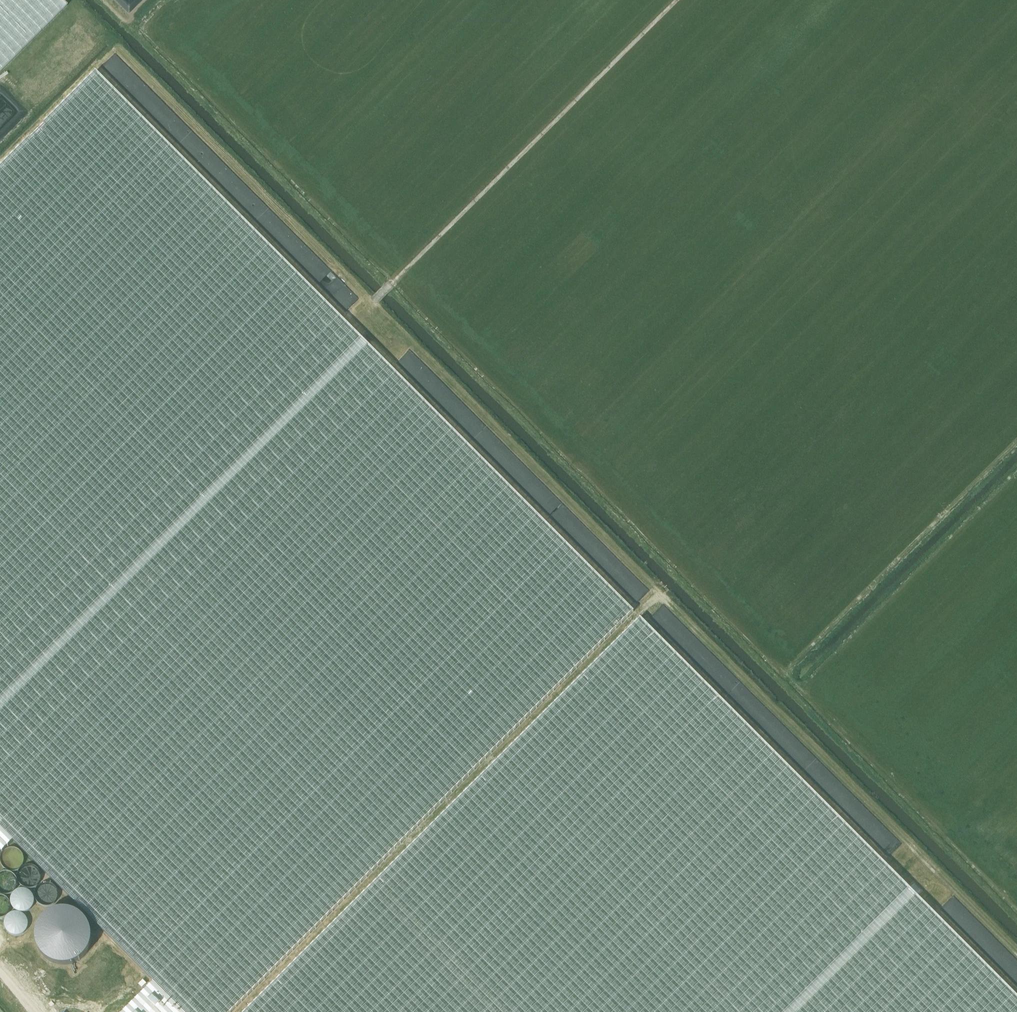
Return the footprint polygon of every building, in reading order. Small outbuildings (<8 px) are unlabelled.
[(66,6),(60,0),(0,0),(0,72),(66,6)] [(0,163),(0,383),(427,811),(631,608),(94,70),(0,163)] [(427,811),(0,383),(0,826),(13,838),(153,981),(184,1011),(225,1011),(427,811)] [(436,822),(626,1011),(1016,1011),(1016,996),(640,618),(436,822)] [(436,822),(245,1011),(626,1011),(436,822)] [(13,838),(0,826),(0,851),(13,838)] [(36,932),(35,937),(36,942),(37,946),(39,951),(40,953),(42,955),(45,958),(49,961),(54,963),(58,964),(63,965),(68,964),(73,963),(77,961),(81,958),(85,955),(88,951),(90,946),(91,942),(91,937),(91,932),(90,927),(88,924),(88,923),(85,919),(81,915),(77,912),(73,910),(68,909),(63,909),(58,909),(54,910),(49,912),(45,915),(42,919),(39,923),(37,927),(36,932)] [(144,978),(138,984),(142,987),(147,982),(144,978)] [(153,981),(122,1011),(184,1011),(153,981)]
